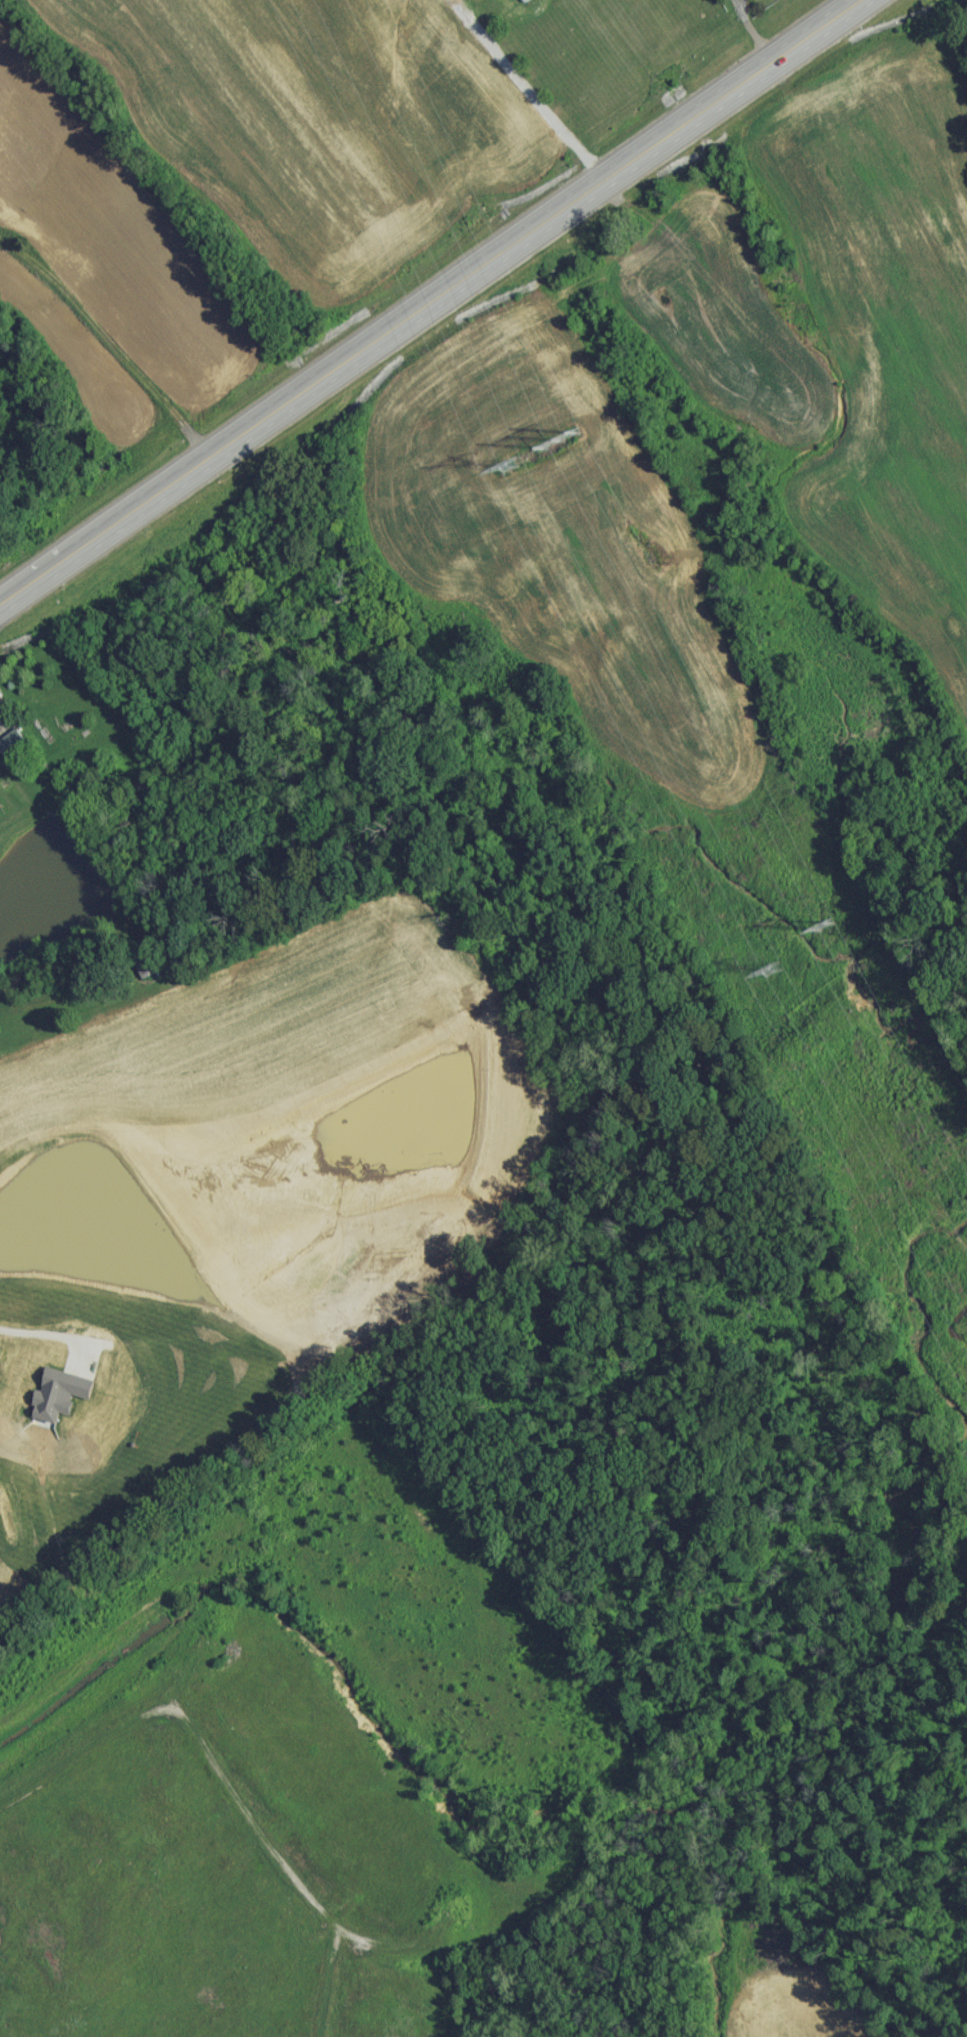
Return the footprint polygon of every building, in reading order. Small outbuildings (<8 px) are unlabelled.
[(521,2),(524,1),(531,9),(541,0),(519,0),(521,2)] [(10,766),(30,753),(18,736),(0,748),(0,751),(10,766)]
